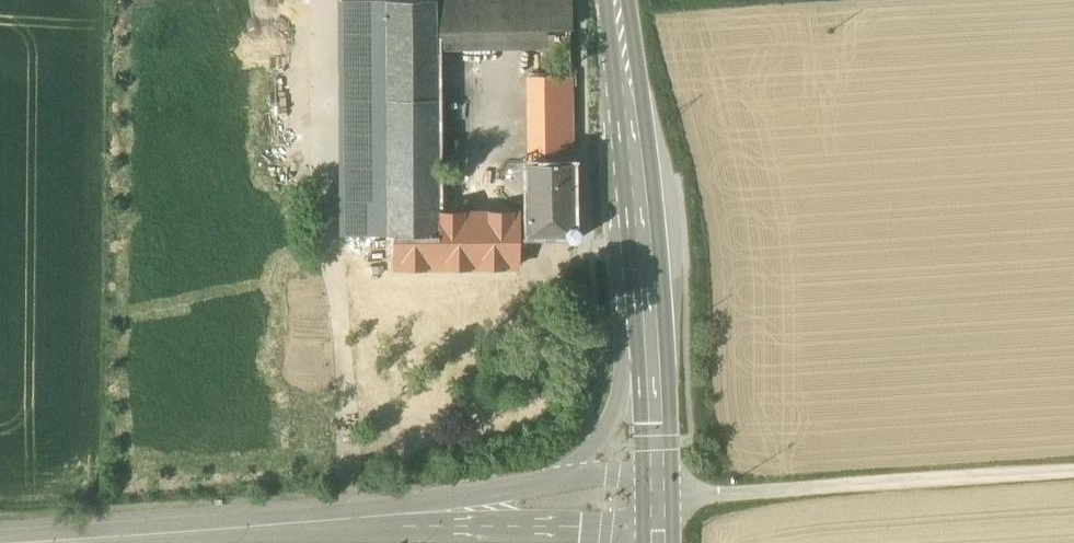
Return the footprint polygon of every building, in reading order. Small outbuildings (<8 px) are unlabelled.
[(344,236),(387,235),(437,235),(437,215),(435,51),(434,0),(367,0),(341,0),(344,236)] [(435,51),(549,49),(549,29),(570,29),(570,0),(434,0),(435,51)] [(543,101),(572,101),(571,78),(543,78),(543,101)] [(544,163),(573,164),(572,101),(543,101),(532,101),(533,163),(538,163),(537,154),(544,154),(544,163)] [(544,154),(537,154),(538,163),(533,163),(528,164),(529,168),(528,235),(565,235),(565,238),(570,242),(576,242),(580,238),(580,231),(576,227),(574,226),(573,164),(544,163),(544,154)] [(437,215),(437,235),(517,234),(517,214),(437,215)] [(437,235),(387,235),(388,262),(517,261),(517,234),(437,235)] [(457,285),(456,268),(387,269),(387,286),(457,285)] [(493,268),(463,268),(463,286),(493,286),(493,268)]
